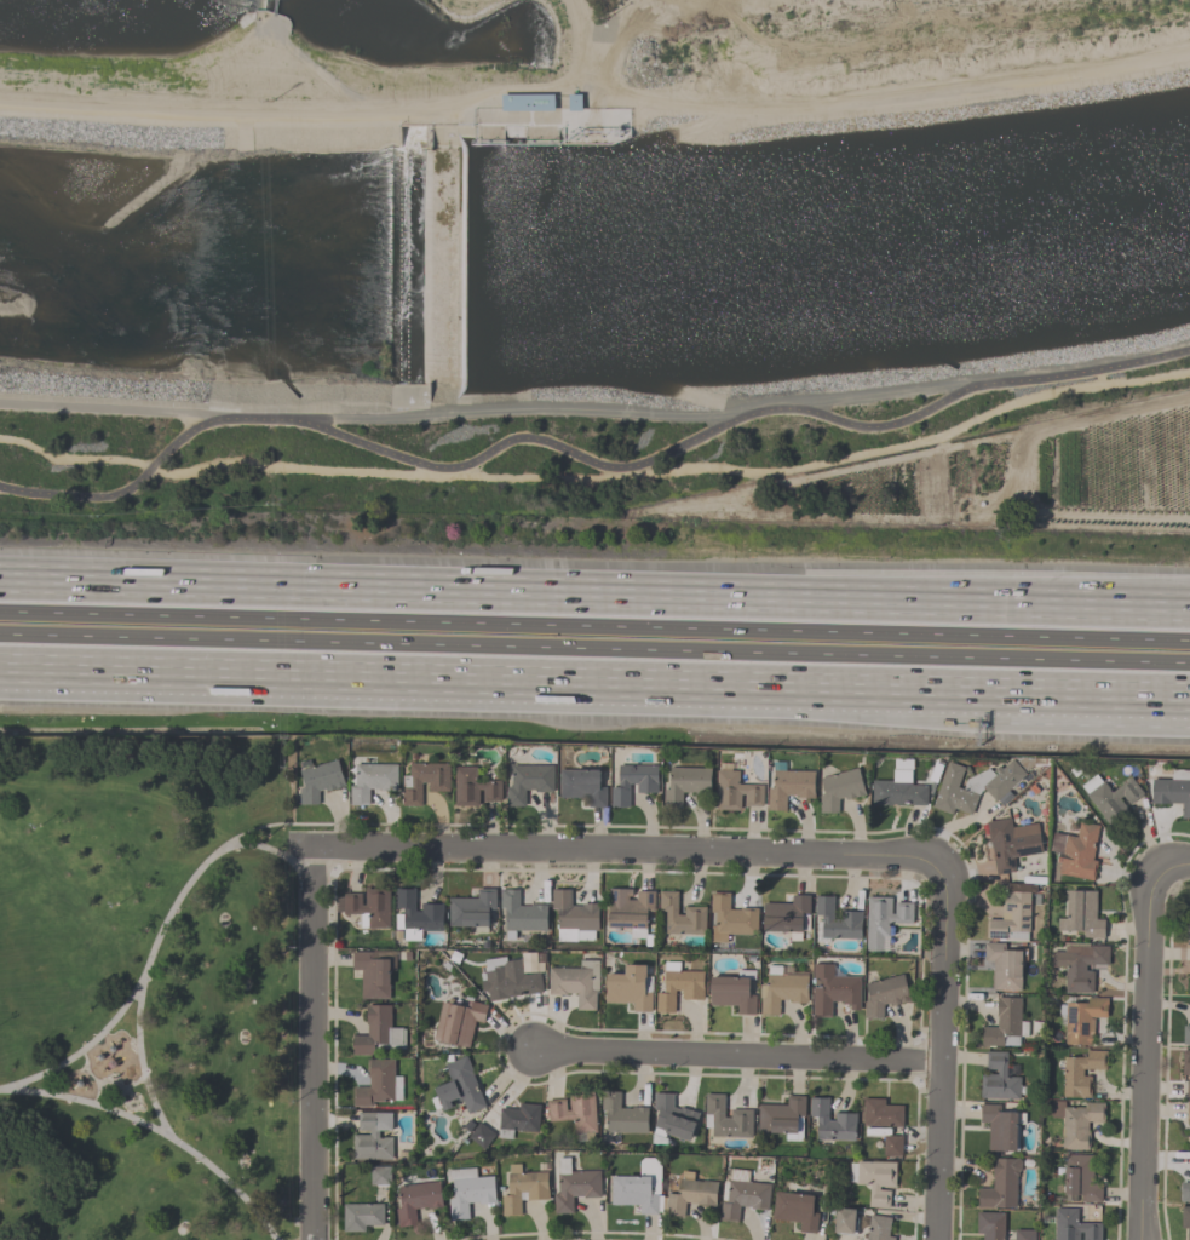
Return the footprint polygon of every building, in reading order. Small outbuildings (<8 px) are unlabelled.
[(339,759),(346,786),(327,792),(326,790),(320,791),(320,804),(301,805),(301,788),(305,786),(301,770),(339,759)] [(995,800),(982,786),(996,774),(993,770),(998,765),(1001,769),(1012,759),(1025,774),(995,800)] [(931,806),(948,760),(964,767),(956,787),(978,794),(971,814),(954,808),(952,814),(931,806)] [(814,770),(814,798),(797,798),(797,796),(784,796),(784,810),(766,810),(766,787),(772,787),(772,774),(774,774),(774,762),(786,762),(786,770),(814,770)] [(422,805),(403,805),(403,775),(410,775),(410,763),(450,763),(450,791),(429,791),(429,782),(422,782),(422,805)] [(715,810),(715,770),(719,770),(719,763),(731,763),(731,770),(738,770),(738,785),(763,785),(763,805),(743,805),(743,794),(740,794),(740,810),(715,810)] [(399,790),(390,790),(390,791),(381,791),(381,788),(370,788),(370,805),(351,805),(351,786),(356,786),(356,764),(398,764),(398,765),(399,765),(399,790)] [(657,764),(656,792),(636,792),(636,783),(628,783),(628,806),(610,806),(610,787),(617,787),(617,764),(657,764)] [(455,805),(455,765),(477,767),(477,780),(502,780),(501,800),(484,800),(484,790),(479,790),(479,805),(455,805)] [(553,765),(553,767),(553,783),(552,783),(552,791),(536,791),(536,790),(525,790),(524,806),(506,806),(506,787),(511,787),(511,765),(553,765)] [(682,792),(682,808),(662,806),(662,788),(667,790),(667,786),(668,787),(669,767),(711,768),(709,792),(682,792)] [(820,813),(818,794),(823,793),(818,777),(857,768),(864,794),(844,799),(844,797),(838,798),(838,813),(820,813)] [(605,806),(587,806),(587,797),(559,797),(559,769),(599,769),(599,786),(605,786),(605,806)] [(872,805),(872,781),(892,781),(892,769),(912,769),(912,785),(926,785),(926,804),(891,804),(891,805),(872,805)] [(1189,780),(1189,817),(1180,817),(1180,803),(1171,803),(1171,804),(1150,804),(1150,780),(1171,780),(1171,769),(1189,769),(1189,780)] [(1106,822),(1085,794),(1086,794),(1080,786),(1096,774),(1102,781),(1103,780),(1111,791),(1129,776),(1143,793),(1106,822)] [(985,821),(1010,817),(1011,827),(1036,823),(1041,852),(1013,857),(1014,871),(995,874),(990,842),(989,842),(985,821)] [(1058,874),(1059,862),(1056,862),(1057,852),(1050,851),(1052,833),(1076,837),(1079,822),(1098,825),(1092,860),(1097,860),(1093,880),(1058,874)] [(414,888),(414,911),(420,911),(420,902),(442,903),(442,931),(420,930),(420,941),(403,940),(403,929),(395,929),(395,914),(403,914),(403,908),(395,908),(395,888),(414,888)] [(477,897),(477,888),(495,888),(495,909),(488,909),(488,926),(448,926),(448,897),(477,897)] [(360,928),(360,913),(343,913),(343,912),(334,912),(334,896),(343,896),(343,892),(361,892),(361,905),(364,905),(364,889),(389,889),(389,928),(360,928)] [(518,906),(530,906),(529,903),(546,903),(546,930),(514,931),(514,929),(505,929),(504,908),(500,908),(499,890),(518,889),(518,906)] [(598,902),(598,931),(593,931),(593,940),(576,940),(576,941),(557,941),(557,909),(551,909),(551,889),(570,889),(570,905),(581,905),(581,902),(598,902)] [(646,911),(646,928),(645,928),(645,938),(630,937),(630,926),(608,926),(608,889),(632,889),(632,896),(628,896),(627,900),(636,900),(636,891),(654,891),(654,912),(646,911)] [(705,934),(665,934),(665,912),(659,912),(659,890),(677,891),(677,914),(684,914),(684,906),(705,906),(705,934)] [(1103,919),(1103,938),(1082,937),(1083,931),(1074,930),(1074,935),(1057,935),(1057,918),(1065,918),(1067,890),(1096,891),(1096,919),(1103,919)] [(730,892),(729,909),(740,909),(740,907),(757,908),(757,935),(726,934),(726,942),(709,942),(711,925),(714,925),(714,912),(709,912),(711,891),(730,892)] [(1030,891),(1030,935),(1027,935),(1027,941),(990,941),(990,938),(985,938),(985,919),(1000,919),(1001,891),(1030,891)] [(810,895),(809,915),(809,914),(807,930),(801,930),(801,931),(800,931),(800,941),(789,941),(789,931),(763,931),(764,902),(791,902),(791,895),(810,895)] [(861,911),(861,938),(821,938),(821,915),(814,915),(815,895),(834,896),(833,919),(839,919),(839,911),(861,911)] [(866,951),(867,896),(891,897),(891,913),(893,913),(895,902),(913,902),(912,924),(887,923),(887,951),(866,951)] [(983,960),(984,942),(1005,942),(1005,951),(1021,951),(1021,991),(991,989),(993,961),(983,960)] [(1064,992),(1064,966),(1051,966),(1051,952),(1064,952),(1064,946),(1088,947),(1088,945),(1109,946),(1108,965),(1085,964),(1085,970),(1093,970),(1093,993),(1064,992)] [(389,958),(389,998),(360,998),(360,969),(351,969),(351,951),(372,951),(372,958),(389,958)] [(544,961),(542,971),(539,971),(542,991),(507,997),(507,998),(488,1000),(487,991),(482,991),(479,980),(481,980),(479,972),(484,972),(484,971),(485,971),(483,959),(505,955),(505,960),(522,958),(522,952),(536,951),(536,952),(544,952),(544,961)] [(548,966),(580,968),(580,959),(599,959),(598,991),(596,991),(594,1009),(576,1009),(576,993),(565,993),(565,994),(547,994),(548,966)] [(702,999),(682,999),(682,991),(674,989),(674,1012),(655,1011),(656,993),(663,993),(663,961),(679,961),(679,971),(703,971),(702,999)] [(651,1011),(632,1011),(632,1003),(605,1001),(605,974),(623,974),(623,964),(645,964),(645,976),(651,976),(651,1011)] [(832,964),(832,976),(860,976),(858,1010),(849,1010),(850,1004),(841,1004),(841,1001),(830,1000),(830,1017),(811,1017),(812,964),(832,964)] [(807,1003),(791,1003),(791,999),(778,999),(778,1015),(760,1015),(760,997),(759,997),(759,984),(766,984),(766,974),(768,974),(768,965),(781,965),(781,975),(806,975),(806,998),(807,998),(807,1003)] [(755,1014),(737,1014),(737,1005),(709,1005),(709,976),(737,977),(737,970),(755,970),(754,978),(748,978),(748,994),(755,994),(755,1014)] [(864,983),(902,974),(910,1000),(890,1006),(889,1003),(883,1004),(883,1017),(863,1017),(863,1000),(868,1000),(864,983)] [(982,1026),(996,1026),(996,1016),(996,997),(1021,998),(1021,1021),(1027,1022),(1027,1037),(1018,1037),(1018,1046),(981,1045),(982,1026)] [(1106,997),(1106,1017),(1090,1017),(1090,1018),(1093,1018),(1093,1044),(1090,1044),(1090,1045),(1064,1044),(1064,1014),(1058,1014),(1058,1004),(1065,1004),(1065,1003),(1087,1003),(1087,997),(1106,997)] [(467,1046),(432,1039),(441,1000),(466,1006),(467,1000),(487,1005),(483,1022),(473,1020),(467,1046)] [(390,1004),(390,1027),(401,1027),(401,1043),(373,1043),(373,1054),(351,1054),(351,1034),(367,1034),(367,1023),(366,1023),(366,1004),(390,1004)] [(1182,1026),(1189,1026),(1189,1045),(1182,1045),(1182,1026)] [(1063,1097),(1063,1057),(1086,1057),(1086,1050),(1105,1050),(1105,1069),(1082,1069),(1082,1077),(1090,1077),(1090,1097),(1063,1097)] [(1182,1050),(1189,1050),(1189,1075),(1182,1074),(1182,1050)] [(1019,1077),(1018,1098),(979,1098),(981,1074),(996,1074),(996,1069),(985,1069),(985,1051),(1006,1051),(1006,1077),(1019,1077)] [(484,1107),(467,1113),(461,1101),(458,1102),(456,1096),(449,1100),(450,1106),(442,1109),(432,1086),(449,1080),(443,1063),(465,1054),(472,1073),(484,1107)] [(392,1101),(372,1101),(372,1106),(352,1106),(352,1086),(368,1086),(368,1077),(367,1077),(367,1058),(393,1058),(392,1101)] [(620,1091),(620,1108),(631,1108),(631,1107),(648,1107),(648,1132),(605,1132),(605,1110),(600,1110),(600,1091),(620,1091)] [(546,1098),(565,1097),(565,1109),(569,1109),(568,1093),(593,1092),(596,1131),(573,1132),(571,1120),(547,1121),(546,1098)] [(689,1141),(665,1133),(663,1137),(666,1138),(666,1143),(651,1143),(651,1133),(654,1127),(651,1126),(653,1092),(672,1092),(672,1107),(678,1108),(678,1107),(699,1113),(689,1141)] [(752,1109),(752,1137),(711,1137),(711,1127),(703,1127),(703,1114),(705,1114),(705,1093),(724,1093),(724,1116),(730,1116),(730,1109),(752,1109)] [(801,1141),(783,1141),(783,1133),(757,1133),(757,1104),(786,1104),(786,1096),(804,1096),(804,1116),(801,1116),(801,1141)] [(828,1097),(828,1120),(834,1120),(834,1113),(856,1113),(856,1124),(855,1124),(855,1139),(816,1139),(816,1116),(809,1116),(809,1097),(828,1097)] [(863,1125),(863,1098),(884,1098),(884,1104),(903,1104),(902,1126),(886,1126),(887,1125),(863,1125)] [(1051,1101),(1064,1101),(1064,1107),(1083,1107),(1083,1102),(1104,1102),(1104,1121),(1087,1121),(1087,1132),(1088,1132),(1088,1149),(1062,1149),(1062,1118),(1051,1118),(1051,1101)] [(512,1130),(512,1138),(498,1137),(499,1107),(518,1108),(518,1102),(540,1103),(537,1131),(512,1130)] [(1000,1104),(1000,1112),(1017,1112),(1017,1113),(1024,1113),(1024,1124),(1017,1124),(1017,1126),(1018,1126),(1018,1150),(1016,1150),(988,1150),(988,1123),(979,1123),(979,1104),(1000,1104)] [(391,1160),(352,1160),(352,1135),(368,1135),(368,1130),(357,1130),(357,1112),(391,1112),(391,1130),(378,1130),(378,1137),(391,1137),(391,1160)] [(467,1136),(478,1121),(494,1133),(483,1149),(467,1136)] [(902,1155),(883,1155),(883,1135),(902,1135),(902,1155)] [(1102,1201),(1080,1201),(1080,1194),(1063,1194),(1063,1154),(1090,1154),(1090,1182),(1102,1182),(1102,1201)] [(553,1212),(553,1193),(558,1193),(557,1173),(558,1173),(557,1158),(569,1156),(570,1171),(599,1170),(600,1196),(582,1198),(582,1195),(573,1195),(573,1212),(553,1212)] [(660,1162),(660,1194),(657,1194),(657,1195),(662,1195),(661,1212),(657,1212),(657,1213),(639,1213),(639,1205),(611,1205),(611,1176),(639,1176),(639,1162),(643,1158),(656,1158),(660,1162)] [(991,1158),(1017,1158),(1019,1161),(1019,1170),(1017,1171),(1017,1176),(1016,1176),(1016,1207),(977,1206),(977,1188),(993,1188),(993,1177),(991,1177),(991,1158)] [(849,1162),(856,1162),(856,1161),(896,1162),(895,1187),(879,1187),(878,1189),(890,1190),(889,1209),(868,1206),(869,1184),(856,1183),(856,1182),(847,1182),(849,1162)] [(547,1198),(527,1199),(525,1192),(519,1192),(521,1215),(501,1216),(501,1195),(508,1194),(507,1172),(508,1172),(508,1164),(519,1162),(521,1172),(546,1171),(547,1198)] [(369,1186),(369,1166),(390,1166),(390,1186),(369,1186)] [(447,1170),(475,1167),(476,1177),(493,1176),(494,1202),(478,1204),(478,1201),(467,1202),(468,1218),(450,1219),(448,1199),(453,1196),(452,1179),(447,1181),(447,1170)] [(719,1221),(723,1181),(728,1181),(729,1169),(748,1170),(748,1182),(770,1183),(768,1210),(751,1209),(751,1206),(740,1205),(738,1222),(719,1221)] [(715,1205),(714,1205),(714,1206),(696,1204),(685,1202),(684,1216),(665,1213),(667,1193),(678,1194),(679,1179),(682,1179),(682,1170),(694,1171),(692,1181),(702,1181),(713,1181),(713,1182),(717,1182),(715,1205)] [(397,1227),(395,1209),(399,1207),(397,1186),(438,1179),(442,1206),(426,1209),(426,1206),(414,1209),(415,1224),(397,1227)] [(1180,1182),(1189,1182),(1189,1202),(1179,1201),(1180,1182)] [(771,1221),(774,1192),(814,1194),(812,1212),(817,1213),(816,1233),(799,1232),(799,1222),(771,1221)] [(343,1204),(383,1204),(383,1224),(363,1224),(363,1230),(343,1230),(343,1204)] [(1180,1206),(1189,1207),(1189,1239),(1186,1239),(1186,1228),(1180,1228),(1180,1206)] [(855,1209),(853,1234),(833,1233),(835,1207),(855,1209)] [(1100,1223),(1100,1239),(1082,1239),(1082,1233),(1079,1232),(1079,1239),(1053,1239),(1054,1207),(1077,1209),(1077,1222),(1100,1223)] [(1004,1212),(1004,1239),(982,1239),(982,1234),(976,1234),(976,1212),(1004,1212)] [(895,1236),(894,1239),(865,1239),(869,1213),(891,1217),(889,1236),(895,1236)] [(1035,1229),(1035,1239),(1013,1239),(1013,1229),(1035,1229)]
